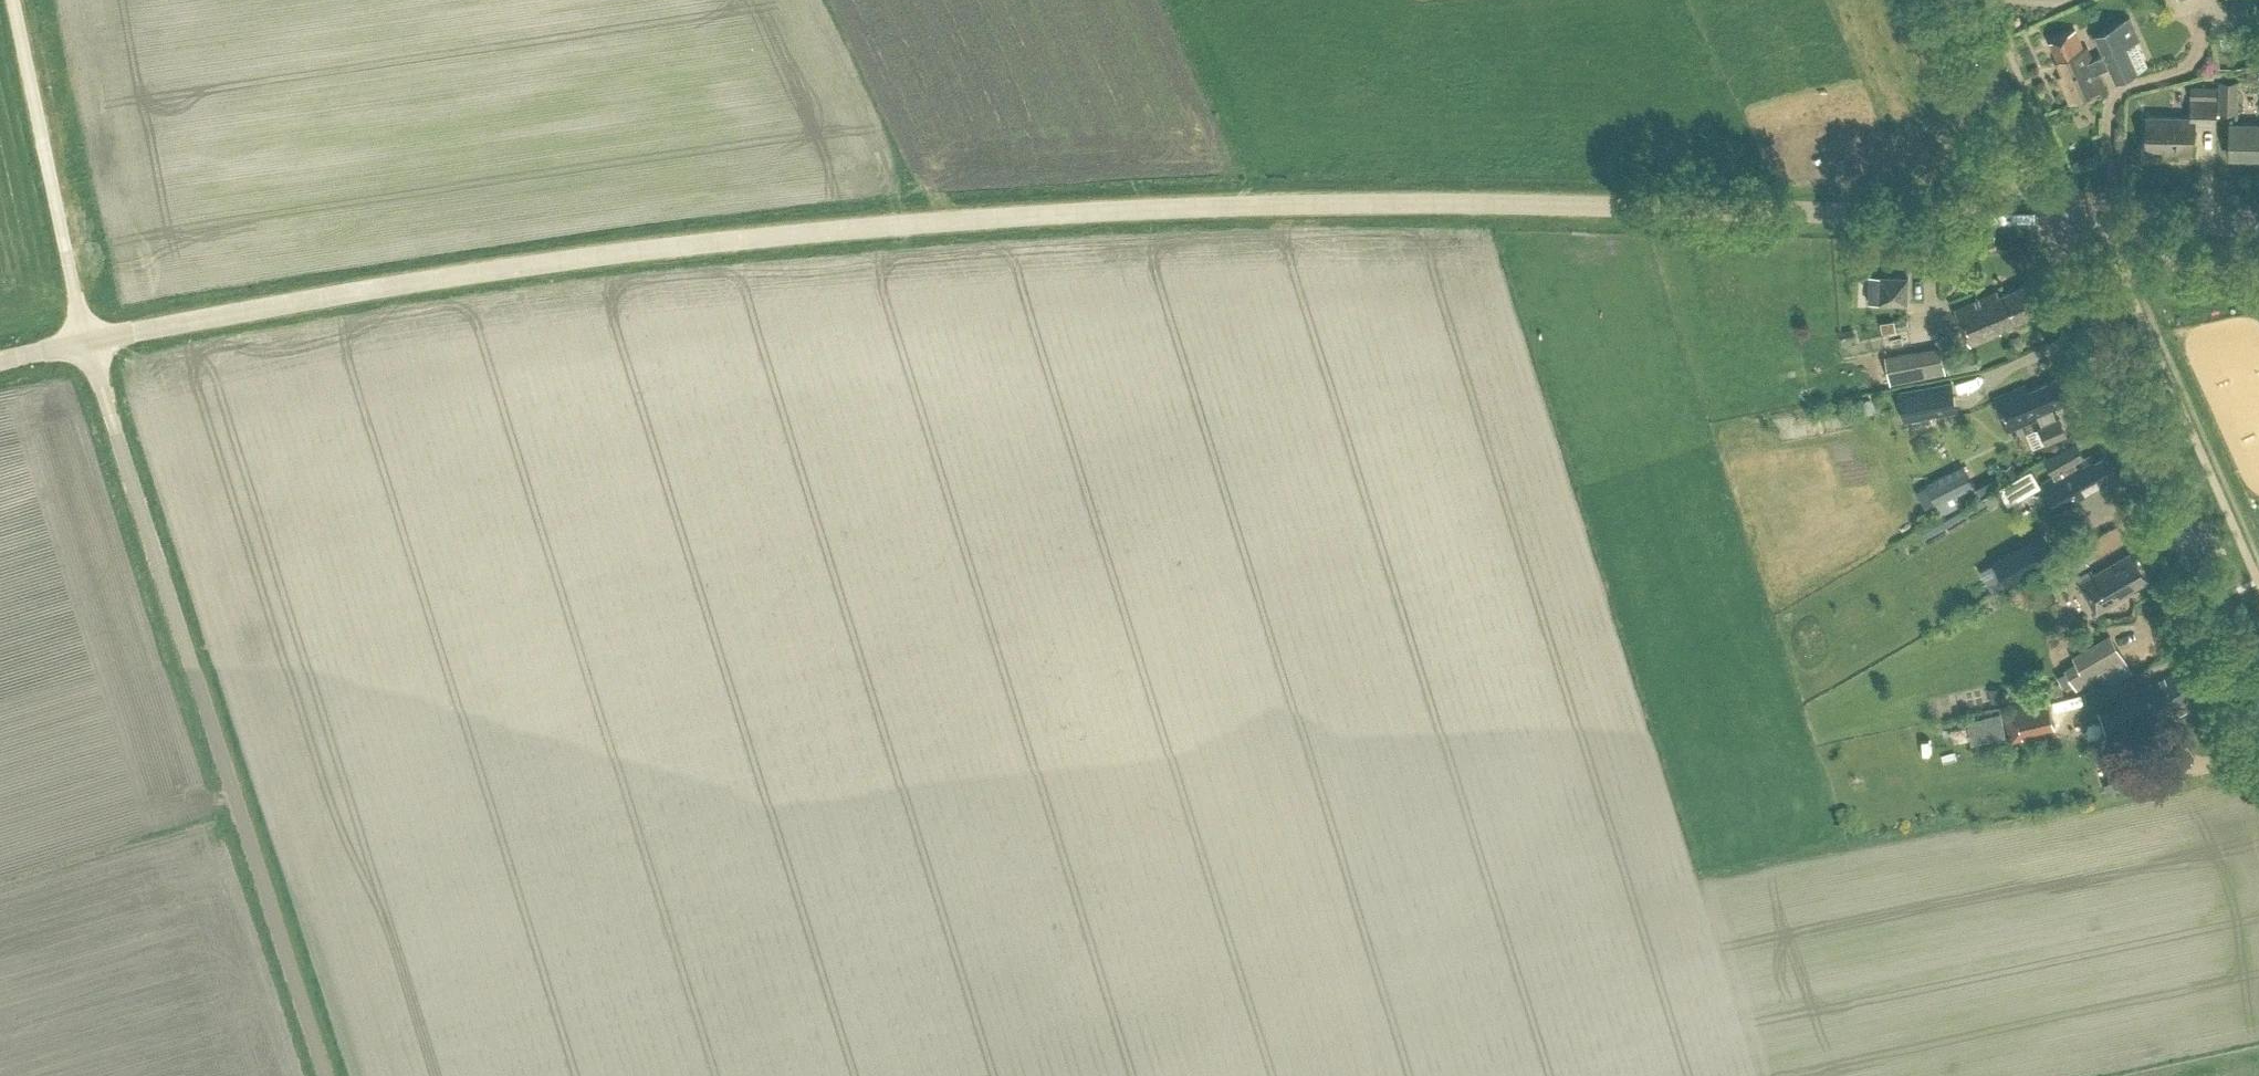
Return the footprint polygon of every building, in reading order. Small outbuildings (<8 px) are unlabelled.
[(2232,17),(2234,17),(2237,23),(2253,16),(2246,0),(2225,0),(2232,17)] [(2112,65),(2117,75),(2118,77),(2148,64),(2147,62),(2137,39),(2137,38),(2141,36),(2131,14),(2097,30),(2107,52),(2093,58),(2087,45),(2085,46),(2076,27),(2051,38),(2066,71),(2060,74),(2072,101),(2105,87),(2098,71),(2112,65)] [(2221,79),(2220,109),(2237,110),(2238,79),(2221,79)] [(2192,85),(2191,96),(2216,97),(2217,85),(2192,85)] [(2218,98),(2192,97),(2191,116),(2148,114),(2146,149),(2195,151),(2196,121),(2217,122),(2218,98)] [(2232,122),(2231,155),(2258,156),(2258,123),(2232,122)] [(1871,273),(1870,300),(1907,302),(1908,275),(1871,273)] [(1972,343),(1980,339),(2001,331),(1999,325),(2012,320),(2013,323),(2038,312),(2024,280),(2003,289),(2001,286),(1956,304),(1972,343)] [(1842,337),(1855,335),(1853,326),(1840,329),(1842,337)] [(1887,355),(1892,380),(1940,370),(1934,345),(1887,355)] [(1993,394),(2007,428),(2008,430),(2040,416),(2043,424),(2041,424),(2039,425),(2046,442),(2069,432),(2062,416),(2061,416),(2058,417),(2054,409),(2078,399),(2067,371),(2031,386),(2028,380),(1996,393),(1993,394)] [(1900,389),(1906,419),(1959,409),(1954,379),(1900,389)] [(2056,472),(2087,454),(2078,439),(2047,457),(2056,472)] [(2064,507),(2085,495),(2117,477),(2114,471),(2104,453),(2095,458),(2092,452),(2047,478),(2043,480),(2060,509),(2064,507)] [(1997,458),(1987,464),(1991,471),(2001,466),(1997,458)] [(2009,475),(2017,470),(2012,461),(2003,466),(2009,475)] [(1927,481),(1942,512),(1962,502),(1959,494),(1976,487),(1964,463),(1927,481)] [(2009,583),(2059,554),(2045,530),(1995,558),(2009,583)] [(2090,542),(2083,547),(2088,557),(2096,552),(2090,542)] [(2075,570),(2091,561),(2082,545),(2066,554),(2075,570)] [(2080,580),(2097,610),(2132,590),(2131,586),(2149,576),(2134,549),(2080,580)] [(2097,612),(2093,614),(2099,624),(2103,622),(2097,612)] [(2078,661),(2067,667),(2068,668),(2069,670),(2075,681),(2076,683),(2078,686),(2092,678),(2092,679),(2095,685),(2107,678),(2101,669),(2126,656),(2113,632),(2074,654),(2078,661)] [(2181,667),(2136,690),(2151,719),(2174,707),(2172,702),(2204,685),(2194,667),(2184,672),(2181,667)] [(2036,685),(2020,688),(2022,698),(2030,697),(2038,695),(2064,690),(2060,682),(2059,680),(2036,685)] [(1991,701),(2002,699),(1999,685),(1988,687),(1991,701)] [(2049,696),(2002,705),(2008,735),(2009,740),(2024,737),(2023,732),(2055,726),(2049,696)] [(2109,760),(2115,786),(2172,774),(2166,748),(2109,760)]
